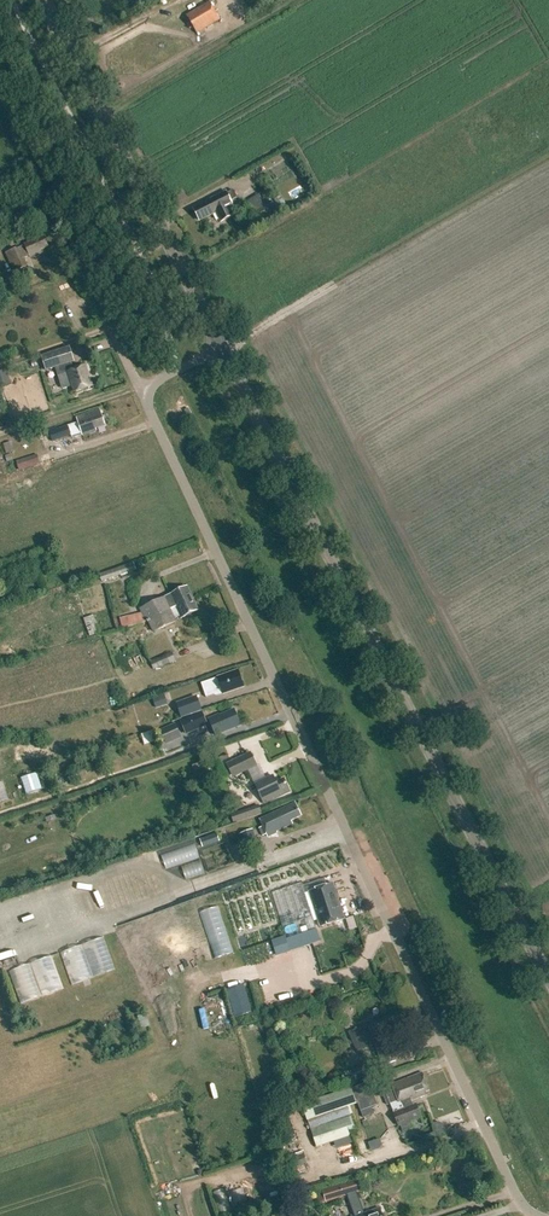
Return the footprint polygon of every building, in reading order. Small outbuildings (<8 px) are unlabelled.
[(186,16),(197,33),(220,20),(210,2),(186,16)] [(215,212),(221,222),(234,215),(229,205),(232,204),(230,201),(237,198),(233,190),(226,193),(211,200),(194,210),(199,220),(215,212)] [(269,203),(252,213),(259,225),(275,215),(269,203)] [(5,253),(13,271),(26,266),(23,260),(39,253),(38,251),(48,247),(43,237),(24,245),(16,249),(16,248),(5,253)] [(11,287),(7,279),(0,282),(0,292),(11,287)] [(85,367),(71,371),(69,364),(74,362),(69,348),(42,357),(46,371),(56,368),(62,389),(72,386),(74,393),(92,387),(85,368),(85,367)] [(1,392),(13,388),(7,373),(0,375),(0,388),(1,392)] [(48,431),(52,442),(71,436),(70,434),(79,431),(81,437),(96,432),(95,429),(104,426),(99,410),(75,418),(77,423),(56,430),(56,428),(48,431)] [(37,455),(15,462),(18,471),(39,464),(37,455)] [(98,579),(101,587),(135,574),(132,566),(98,579)] [(147,623),(193,600),(187,588),(170,597),(171,598),(164,601),(164,600),(141,611),(147,623)] [(149,623),(154,633),(175,623),(174,620),(180,617),(181,620),(198,611),(193,600),(147,623),(148,624),(149,623)] [(83,619),(87,631),(91,630),(93,637),(99,635),(93,616),(83,619)] [(143,664),(135,648),(122,654),(131,670),(143,664)] [(171,650),(149,659),(152,668),(175,659),(171,650)] [(222,695),(243,688),(237,671),(216,678),(216,679),(201,684),(206,698),(221,693),(222,695)] [(152,699),(155,708),(168,704),(165,695),(152,699)] [(196,697),(175,704),(180,718),(201,711),(196,697)] [(233,711),(218,717),(218,716),(208,720),(215,737),(239,726),(233,711)] [(181,722),(186,735),(207,726),(201,713),(181,722)] [(159,731),(166,745),(181,738),(175,724),(159,731)] [(142,734),(145,744),(158,740),(155,730),(142,734)] [(256,766),(250,753),(225,764),(230,775),(244,768),(245,771),(256,766)] [(254,785),(263,804),(288,793),(283,780),(275,783),(272,776),(254,785)] [(295,804),(276,813),(260,820),(268,838),(277,834),(276,832),(292,825),(290,822),(301,817),(295,804)] [(237,846),(241,857),(260,850),(252,829),(239,834),(243,844),(237,846)] [(219,841),(216,833),(199,839),(202,847),(219,841)] [(199,842),(165,852),(169,866),(203,856),(199,842)] [(88,875),(67,881),(68,887),(89,882),(88,875)] [(65,883),(46,888),(48,895),(67,890),(65,883)] [(345,919),(333,884),(309,892),(320,927),(345,919)] [(287,923),(291,937),(305,934),(302,919),(287,923)] [(102,937),(60,952),(71,984),(114,969),(102,937)] [(286,938),(272,942),(277,955),(290,951),(286,938)] [(361,949),(348,954),(351,962),(364,957),(361,949)] [(51,956),(8,971),(20,1003),(62,988),(51,956)] [(150,1010),(141,1013),(143,1020),(152,1017),(150,1010)] [(263,1034),(269,1033),(266,1021),(254,1025),(259,1041),(265,1040),(263,1034)] [(352,1069),(357,1080),(375,1073),(371,1062),(352,1069)] [(425,1093),(428,1091),(422,1073),(405,1079),(405,1080),(392,1084),(398,1101),(390,1104),(393,1112),(398,1126),(421,1118),(416,1104),(413,1105),(412,1101),(426,1096),(425,1093)] [(352,1088),(303,1105),(307,1120),(317,1149),(351,1138),(349,1132),(355,1129),(351,1115),(360,1112),(362,1118),(380,1111),(368,1082),(352,1088)] [(439,1126),(436,1127),(439,1137),(451,1133),(450,1130),(441,1132),(439,1126)] [(287,1155),(292,1168),(308,1163),(304,1150),(287,1155)] [(367,1190),(363,1178),(328,1189),(332,1201),(367,1190)] [(223,1201),(244,1194),(240,1184),(220,1191),(223,1201)]
